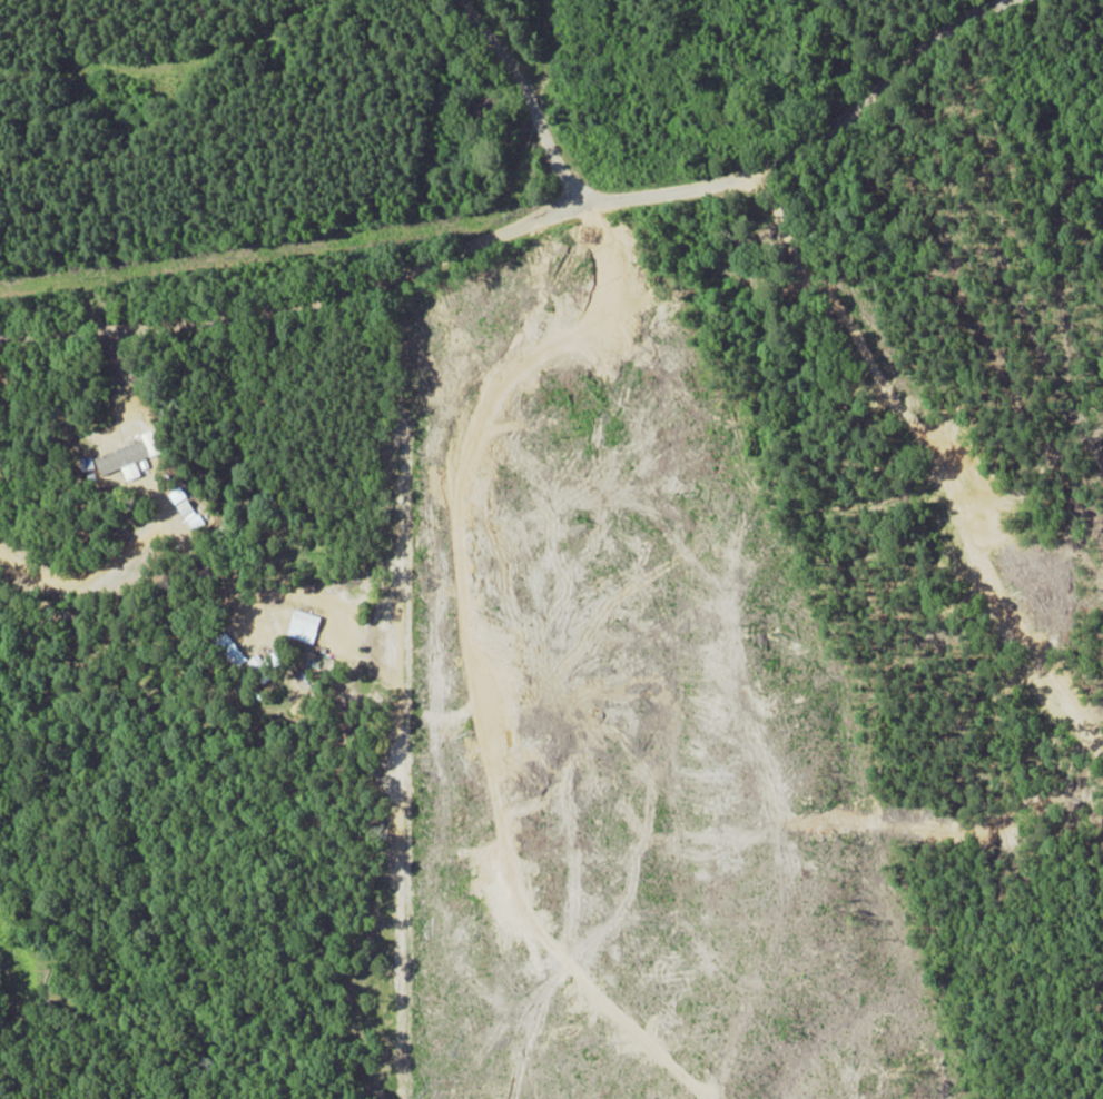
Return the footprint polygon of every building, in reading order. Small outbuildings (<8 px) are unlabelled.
[(97,456),(103,477),(123,470),(127,481),(143,476),(141,471),(150,467),(147,458),(161,453),(153,430),(143,433),(145,440),(97,456)] [(203,524),(183,487),(170,493),(190,531),(203,524)] [(288,638),(315,643),(320,615),(293,610),(288,638)]
